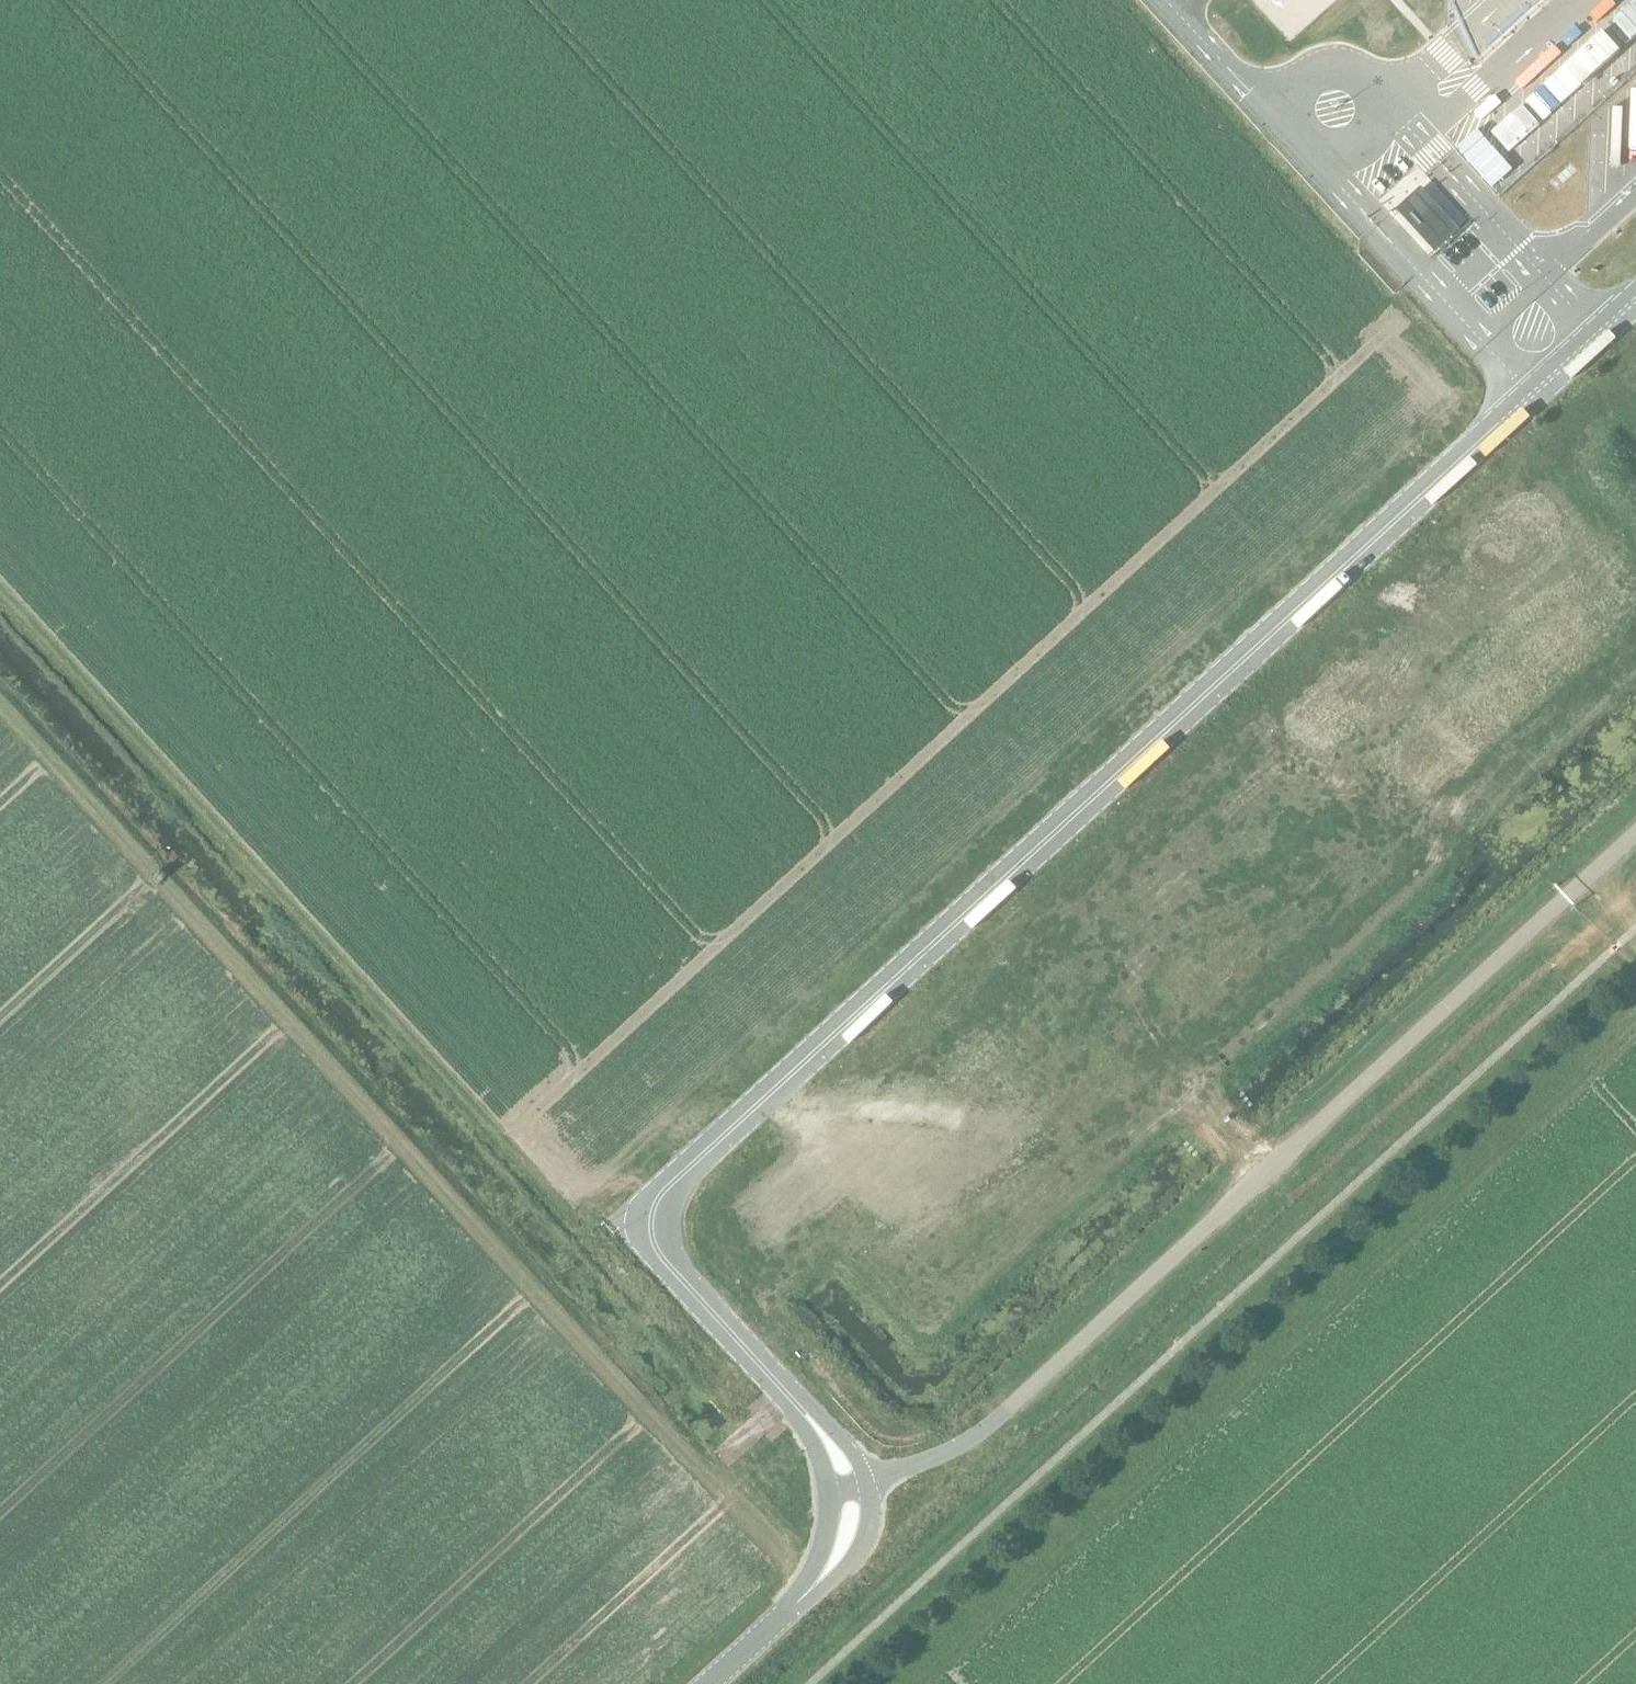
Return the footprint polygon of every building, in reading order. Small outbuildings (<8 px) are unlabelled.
[(1400,212),(1431,246),(1447,231),(1415,197),(1400,212)]
